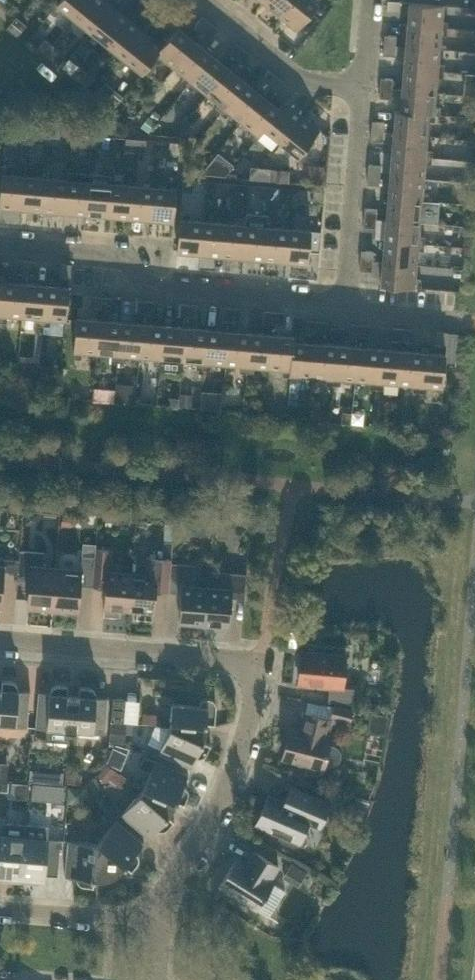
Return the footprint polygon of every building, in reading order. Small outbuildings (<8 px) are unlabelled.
[(57,3),(74,17),(88,0),(59,0),(57,3)] [(112,4),(107,0),(88,0),(74,17),(91,31),(112,4)] [(291,0),(263,0),(262,1),(279,15),(291,0)] [(318,3),(314,0),(291,0),(279,15),(296,29),(318,3)] [(400,0),(395,0),(387,0),(387,10),(398,11),(400,0)] [(442,20),(443,4),(409,1),(407,24),(447,27),(448,20),(442,20)] [(108,44),(129,18),(112,4),(91,31),(108,44)] [(203,31),(210,21),(202,15),(195,25),(203,31)] [(27,24),(25,22),(16,16),(7,27),(17,36),(27,24)] [(124,58),(146,31),(129,18),(108,44),(124,58)] [(210,37),(218,28),(210,21),(203,31),(210,37)] [(447,34),(447,27),(407,24),(405,45),(439,48),(441,34),(447,34)] [(174,67),(195,40),(177,26),(162,45),(163,45),(156,53),(157,53),(153,58),(158,62),(162,58),(174,67)] [(163,45),(162,45),(146,31),(124,58),(142,72),(153,58),(157,53),(156,53),(163,45)] [(396,45),(396,35),(385,34),(384,44),(396,45)] [(45,53),(53,44),(45,38),(37,47),(45,53)] [(186,85),(212,54),(195,40),(174,67),(185,76),(181,81),(186,85)] [(236,58),(244,49),(236,42),(228,52),(236,58)] [(53,44),(45,53),(53,60),(60,50),(53,44)] [(395,55),(396,45),(384,44),(383,54),(395,55)] [(438,63),(439,48),(405,45),(404,67),(444,70),(444,63),(438,63)] [(244,64),(252,55),(244,49),(236,58),(244,64)] [(207,94),(229,67),(212,54),(186,85),(192,89),(195,84),(207,94)] [(79,80),(86,71),(78,65),(71,74),(79,80)] [(220,112),(245,81),(229,67),(207,94),(219,103),(215,108),(220,112)] [(443,77),(444,70),(404,67),(402,88),(436,91),(437,77),(443,77)] [(270,85),(277,76),(269,69),(262,79),(270,85)] [(86,71),(79,80),(86,87),(94,77),(86,71)] [(278,91),(285,82),(277,76),(270,85),(278,91)] [(392,88),(393,78),(381,77),(380,87),(392,88)] [(241,121),(262,94),(245,81),(220,112),(225,116),(229,112),(241,121)] [(391,98),(392,88),(380,87),(379,97),(391,98)] [(434,106),(436,91),(402,88),(400,109),(400,110),(429,112),(429,113),(435,113),(440,114),(441,106),(434,106)] [(113,108),(120,99),(112,92),(105,102),(113,108)] [(166,109),(176,97),(170,92),(160,104),(166,109)] [(279,108),(262,94),(241,121),(252,130),(248,135),(254,140),(258,135),(264,128),(279,108)] [(281,141),(302,115),(284,101),(279,108),(264,128),(281,141)] [(400,110),(400,109),(395,109),(393,132),(427,135),(428,120),(435,120),(435,113),(429,113),(429,112),(400,110)] [(298,155),(319,129),(302,115),(281,141),(298,155)] [(383,131),(384,121),(372,120),(371,130),(383,131)] [(16,140),(16,128),(17,128),(6,127),(5,139),(16,140)] [(49,142),(50,131),(50,130),(40,130),(39,142),(49,142)] [(59,143),(60,132),(60,131),(50,130),(50,131),(49,142),(59,143)] [(383,141),(383,131),(371,130),(371,140),(383,141)] [(426,149),(427,135),(393,132),(392,153),(432,157),(432,150),(426,149)] [(92,146),(93,134),(82,133),(81,145),(92,146)] [(101,147),(102,135),(103,135),(93,134),(92,146),(101,147)] [(135,150),(136,138),(126,137),(125,149),(135,150)] [(145,151),(146,139),(136,138),(135,150),(145,151)] [(179,154),(180,142),(170,141),(169,153),(179,154)] [(431,164),(432,157),(392,153),(390,175),(424,178),(425,163),(431,164)] [(312,156),(312,172),(329,173),(330,156),(312,156)] [(380,174),(381,164),(369,163),(368,173),(380,174)] [(260,167),(261,166),(250,166),(249,178),(259,179),(260,167)] [(260,167),(259,179),(269,179),(270,167),(261,166),(260,167)] [(25,175),(2,173),(0,197),(0,207),(22,209),(25,175)] [(379,184),(380,174),(368,173),(367,183),(379,184)] [(43,210),(46,177),(25,175),(22,209),(43,210)] [(422,192),(424,178),(390,175),(388,196),(428,200),(428,193),(422,192)] [(65,212),(68,179),(46,177),(43,210),(65,212)] [(192,191),(193,179),(183,178),(182,190),(192,191)] [(86,214),(89,181),(68,179),(65,212),(86,214)] [(108,216),(111,182),(89,181),(86,214),(108,216)] [(226,194),(227,182),(217,181),(216,193),(226,194)] [(129,218),(132,184),(111,182),(108,216),(129,218)] [(236,195),(237,183),(227,182),(226,194),(236,195)] [(151,220),(154,186),(132,184),(129,218),(151,220)] [(269,197),(270,186),(270,185),(260,185),(259,197),(269,197)] [(279,198),(280,186),(270,185),(270,186),(269,197),(279,198)] [(173,222),(176,188),(154,186),(151,220),(173,222)] [(323,202),(324,190),(314,189),(313,201),(323,202)] [(427,207),(428,200),(388,196),(386,218),(420,221),(421,206),(427,207)] [(376,217),(377,207),(365,206),(364,216),(376,217)] [(375,227),(376,217),(364,216),(363,226),(375,227)] [(199,254),(202,220),(180,218),(177,252),(199,254)] [(419,235),(420,221),(386,218),(384,239),(424,243),(425,236),(419,235)] [(221,256),(224,222),(202,220),(199,254),(221,256)] [(242,258),(245,224),(224,222),(221,256),(242,258)] [(264,259),(267,226),(245,224),(242,258),(264,259)] [(285,261),(288,228),(267,226),(264,259),(285,261)] [(308,263),(311,229),(288,228),(285,261),(308,263)] [(424,250),(424,243),(384,239),(382,261),(416,264),(417,249),(424,250)] [(372,260),(373,250),(361,249),(360,259),(372,260)] [(26,271),(27,259),(17,258),(16,270),(26,271)] [(36,272),(37,260),(27,259),(26,271),(36,272)] [(372,270),(372,260),(360,259),(360,269),(372,270)] [(415,278),(416,264),(382,261),(381,283),(414,286),(414,285),(420,286),(421,279),(415,278)] [(70,275),(71,263),(61,262),(60,274),(70,275)] [(439,280),(439,293),(455,292),(455,280),(439,280)] [(22,316),(25,283),(3,281),(0,321),(7,321),(7,315),(22,316)] [(43,324),(46,284),(25,283),(22,316),(37,318),(36,324),(43,324)] [(66,320),(69,286),(46,284),(43,324),(50,325),(50,319),(66,320)] [(100,308),(101,296),(91,295),(90,307),(100,308)] [(110,308),(111,296),(101,296),(100,308),(110,308)] [(143,311),(144,299),(134,298),(133,310),(143,311)] [(154,300),(145,299),(144,299),(143,311),(153,312),(154,300)] [(186,315),(187,303),(177,302),(176,314),(186,315)] [(196,316),(197,304),(187,303),(186,315),(196,316)] [(229,319),(230,307),(220,306),(219,318),(229,319)] [(239,320),(240,308),(230,307),(229,319),(239,320)] [(273,323),(274,311),(264,310),(263,322),(273,323)] [(283,323),(284,311),(274,311),(273,323),(283,323)] [(96,353),(99,319),(77,317),(74,351),(74,357),(81,358),(82,352),(96,353)] [(117,361),(121,321),(99,319),(96,353),(111,354),(110,360),(117,361)] [(316,332),(317,320),(307,319),(306,331),(316,332)] [(326,333),(327,321),(317,320),(316,332),(326,333)] [(139,356),(142,323),(121,321),(117,361),(124,361),(125,355),(139,356)] [(160,364),(164,325),(142,323),(139,356),(154,358),(153,364),(160,364)] [(359,336),(360,324),(350,323),(349,335),(359,336)] [(369,337),(370,325),(360,324),(359,336),(369,337)] [(160,364),(160,369),(181,371),(182,360),(185,326),(164,325),(160,364)] [(203,368),(207,328),(185,326),(182,360),(197,361),(196,368),(203,368)] [(402,339),(403,327),(393,327),(392,339),(402,339)] [(412,340),(413,328),(403,327),(402,339),(412,340)] [(225,364),(228,330),(207,328),(203,368),(210,369),(211,362),(225,364)] [(247,372),(250,332),(228,330),(225,364),(240,365),(240,371),(247,372)] [(446,343),(447,331),(437,330),(436,342),(446,343)] [(269,367),(272,334),(250,332),(247,372),(253,372),(254,366),(269,367)] [(294,340),(294,336),(272,334),(269,367),(283,369),(283,375),(289,375),(290,369),(291,369),(293,340),(294,340)] [(315,342),(294,340),(293,340),(291,369),(290,369),(289,375),(290,375),(290,380),(297,381),(297,375),(312,376),(315,342)] [(333,384),(336,344),(315,342),(312,376),(327,377),(326,383),(333,384)] [(355,380),(358,346),(336,344),(333,384),(340,384),(340,378),(355,380)] [(376,388),(379,348),(358,346),(355,380),(370,381),(369,387),(376,388)] [(398,383),(401,349),(379,348),(376,388),(383,388),(383,382),(398,383)] [(419,391),(423,351),(401,349),(398,383),(413,384),(412,391),(419,391)] [(442,387),(445,353),(423,351),(419,391),(426,392),(427,386),(442,387)] [(197,524),(197,534),(208,535),(209,525),(197,524)] [(218,526),(217,535),(228,536),(229,527),(218,526)] [(96,547),(95,556),(94,577),(107,578),(104,607),(104,615),(119,616),(120,608),(129,609),(132,573),(108,571),(110,548),(96,547)] [(44,551),(20,549),(19,559),(18,571),(17,578),(30,579),(27,606),(29,606),(29,605),(44,607),(43,610),(53,610),(56,569),(43,568),(44,551)] [(81,571),(56,569),(53,610),(62,611),(62,608),(77,609),(77,610),(78,610),(80,584),(93,585),(94,577),(95,556),(82,554),(81,571)] [(169,591),(171,562),(172,558),(147,556),(145,574),(132,573),(129,609),(138,610),(137,617),(153,619),(153,611),(154,611),(155,590),(169,591)] [(19,559),(0,557),(0,606),(1,606),(4,570),(18,571),(19,559)] [(204,623),(207,587),(194,586),(196,564),(171,562),(169,591),(182,592),(179,621),(204,623)] [(244,597),(246,573),(222,571),(221,588),(207,587),(204,623),(229,625),(231,596),(244,597)] [(342,686),(345,654),(302,650),(298,683),(329,686),(328,700),(353,702),(354,687),(342,686)] [(3,679),(2,679),(1,688),(0,688),(0,724),(27,726),(30,690),(18,689),(18,687),(18,685),(17,683),(15,681),(13,680),(3,680),(3,679)] [(67,685),(59,684),(57,684),(55,685),(53,686),(51,688),(50,690),(50,692),(38,691),(35,727),(70,730),(73,694),(72,694),(68,694),(68,685),(67,685)] [(81,686),(79,686),(79,695),(74,694),(73,694),(70,730),(105,733),(108,697),(96,696),(96,694),(96,691),(94,689),(93,688),(91,687),(81,686)] [(134,690),(134,711),(144,711),(145,691),(134,690)] [(124,721),(126,698),(113,697),(111,720),(124,721)] [(216,706),(215,702),(213,699),(209,697),(204,698),(201,700),(200,704),(172,702),(170,725),(206,728),(206,726),(206,723),(215,724),(215,722),(216,706)] [(335,705),(332,715),(346,719),(349,709),(335,705)] [(326,736),(331,717),(305,711),(301,724),(303,725),(302,730),(290,727),(282,756),(323,767),(325,761),(330,763),(335,762),(339,760),(342,756),(342,751),(339,747),(335,744),(329,743),(331,737),(326,736)] [(127,722),(124,721),(111,720),(110,742),(126,743),(127,722)] [(210,745),(211,744),(203,740),(204,736),(205,734),(205,731),(206,728),(170,725),(158,753),(191,767),(196,756),(198,757),(200,757),(202,756),(204,755),(206,754),(207,752),(210,745)] [(184,802),(188,795),(188,793),(188,791),(188,789),(187,787),(185,786),(183,785),(188,773),(155,759),(144,755),(139,766),(150,771),(142,789),(172,808),(175,804),(176,801),(184,804),(185,802),(184,802)] [(22,766),(0,764),(0,776),(21,778),(22,766)] [(38,779),(39,770),(30,769),(29,779),(38,779)] [(80,782),(81,774),(69,773),(68,781),(80,782)] [(330,802),(299,789),(291,785),(284,801),(268,794),(256,823),(281,834),(280,837),(282,841),(293,846),(297,844),(298,842),(299,842),(308,821),(320,826),(330,802)] [(170,811),(172,808),(142,789),(121,814),(148,837),(156,828),(158,829),(160,830),(162,830),(164,829),(166,828),(168,827),(173,821),(174,820),(167,814),(170,811)] [(132,869),(137,863),(138,861),(139,859),(139,857),(138,855),(137,853),(136,852),(144,842),(116,819),(97,842),(109,871),(111,875),(114,874),(118,871),(121,868),(124,866),(124,865),(131,870),(132,869)] [(25,824),(2,822),(1,834),(0,834),(0,873),(3,873),(3,878),(2,879),(20,881),(25,824)] [(57,875),(60,839),(46,838),(47,826),(25,824),(20,881),(39,882),(39,881),(38,881),(39,876),(43,877),(44,873),(57,875)] [(109,871),(97,842),(68,838),(64,875),(77,876),(77,878),(77,880),(78,882),(80,884),(82,885),(84,885),(92,886),(93,886),(94,877),(97,878),(102,877),(103,877),(107,876),(111,875),(109,871)] [(269,879),(278,865),(254,850),(246,864),(236,858),(219,885),(256,908),(273,882),(269,879)] [(289,877),(294,869),(286,863),(280,872),(289,877)]
